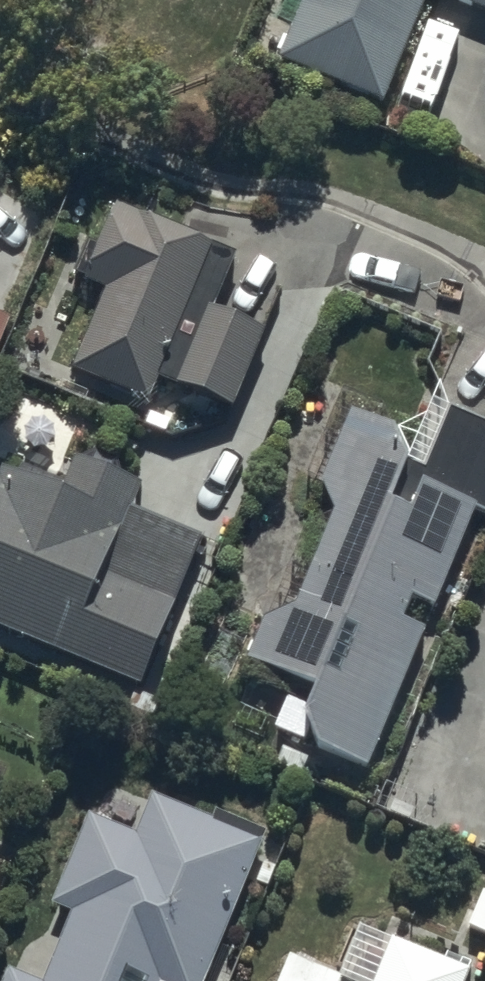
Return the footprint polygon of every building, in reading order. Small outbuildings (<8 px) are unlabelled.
[(275,72),(382,118),(431,5),(484,28),(484,0),(306,0),(275,72)] [(112,188),(83,267),(102,274),(70,358),(155,390),(163,369),(234,396),(265,313),(206,291),(216,263),(156,241),(168,209),(112,188)] [(244,652),(313,676),(305,701),(315,741),(361,761),(419,627),(401,619),(412,594),(428,601),(470,505),(484,511),(484,422),(443,404),(416,465),(398,458),(389,419),(352,403),(320,479),(331,505),(296,597),(260,614),(244,652)] [(0,468),(0,617),(140,676),(202,530),(132,500),(143,474),(78,446),(67,472),(9,448),(0,468)] [(8,959),(0,977),(0,980),(201,980),(262,833),(152,788),(136,827),(90,808),(53,897),(70,904),(41,973),(8,959)] [(466,959),(358,916),(334,968),(288,947),(272,980),(457,980),(466,959)]
